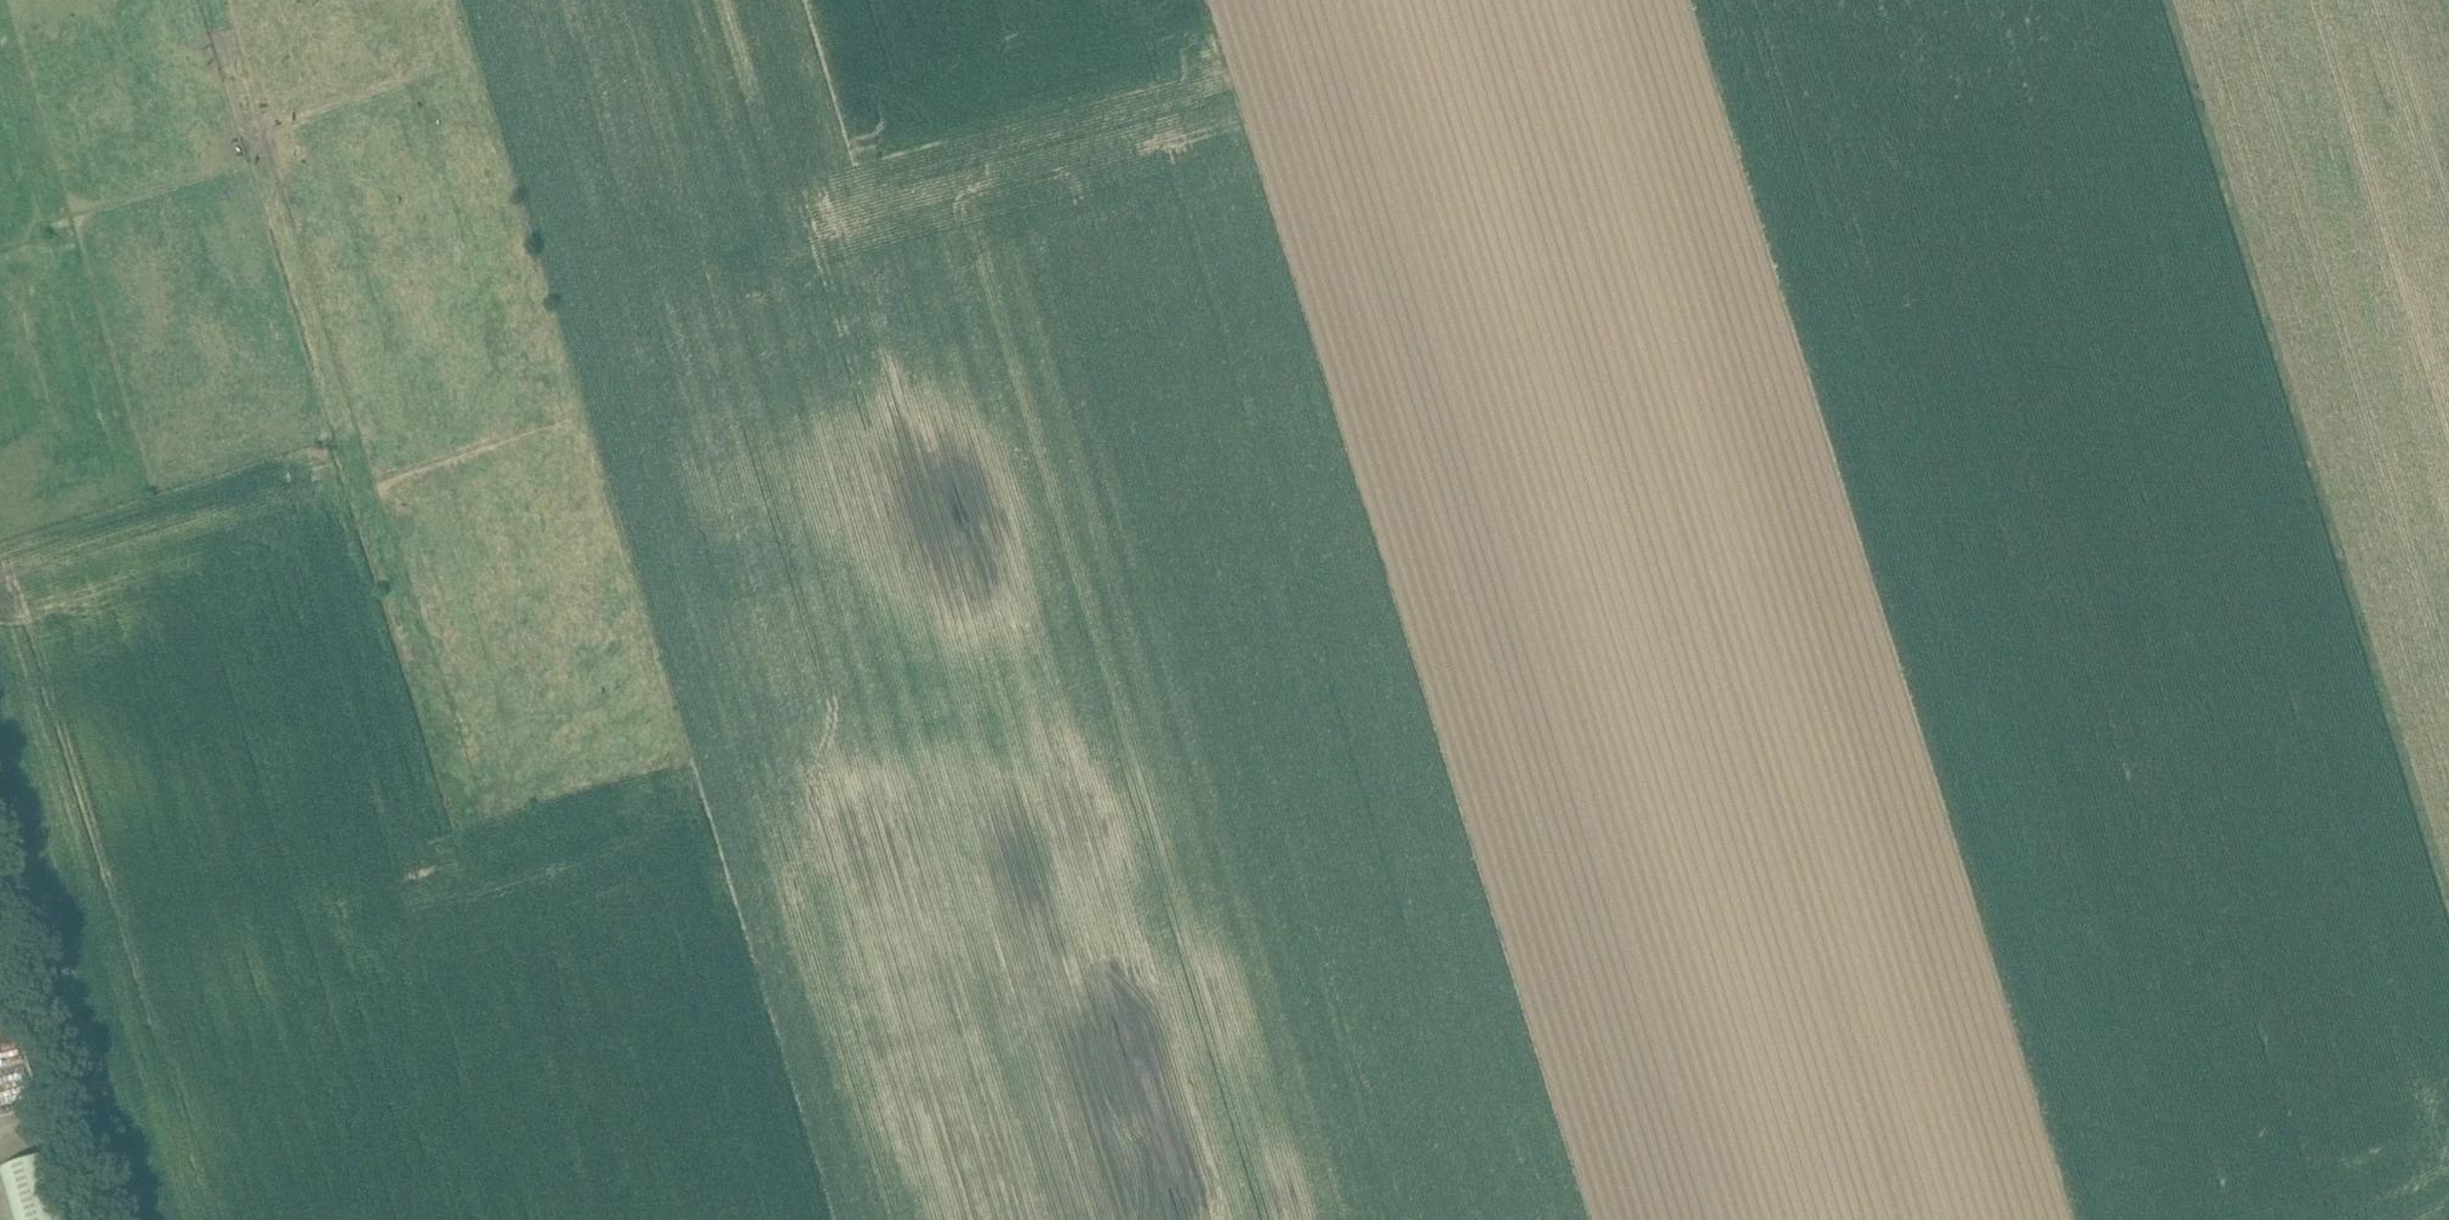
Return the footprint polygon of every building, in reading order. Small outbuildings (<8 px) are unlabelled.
[(0,1057),(0,1110),(31,1102),(19,1053),(0,1057)] [(0,1168),(0,1170),(15,1219),(72,1219),(52,1152),(0,1168)]
